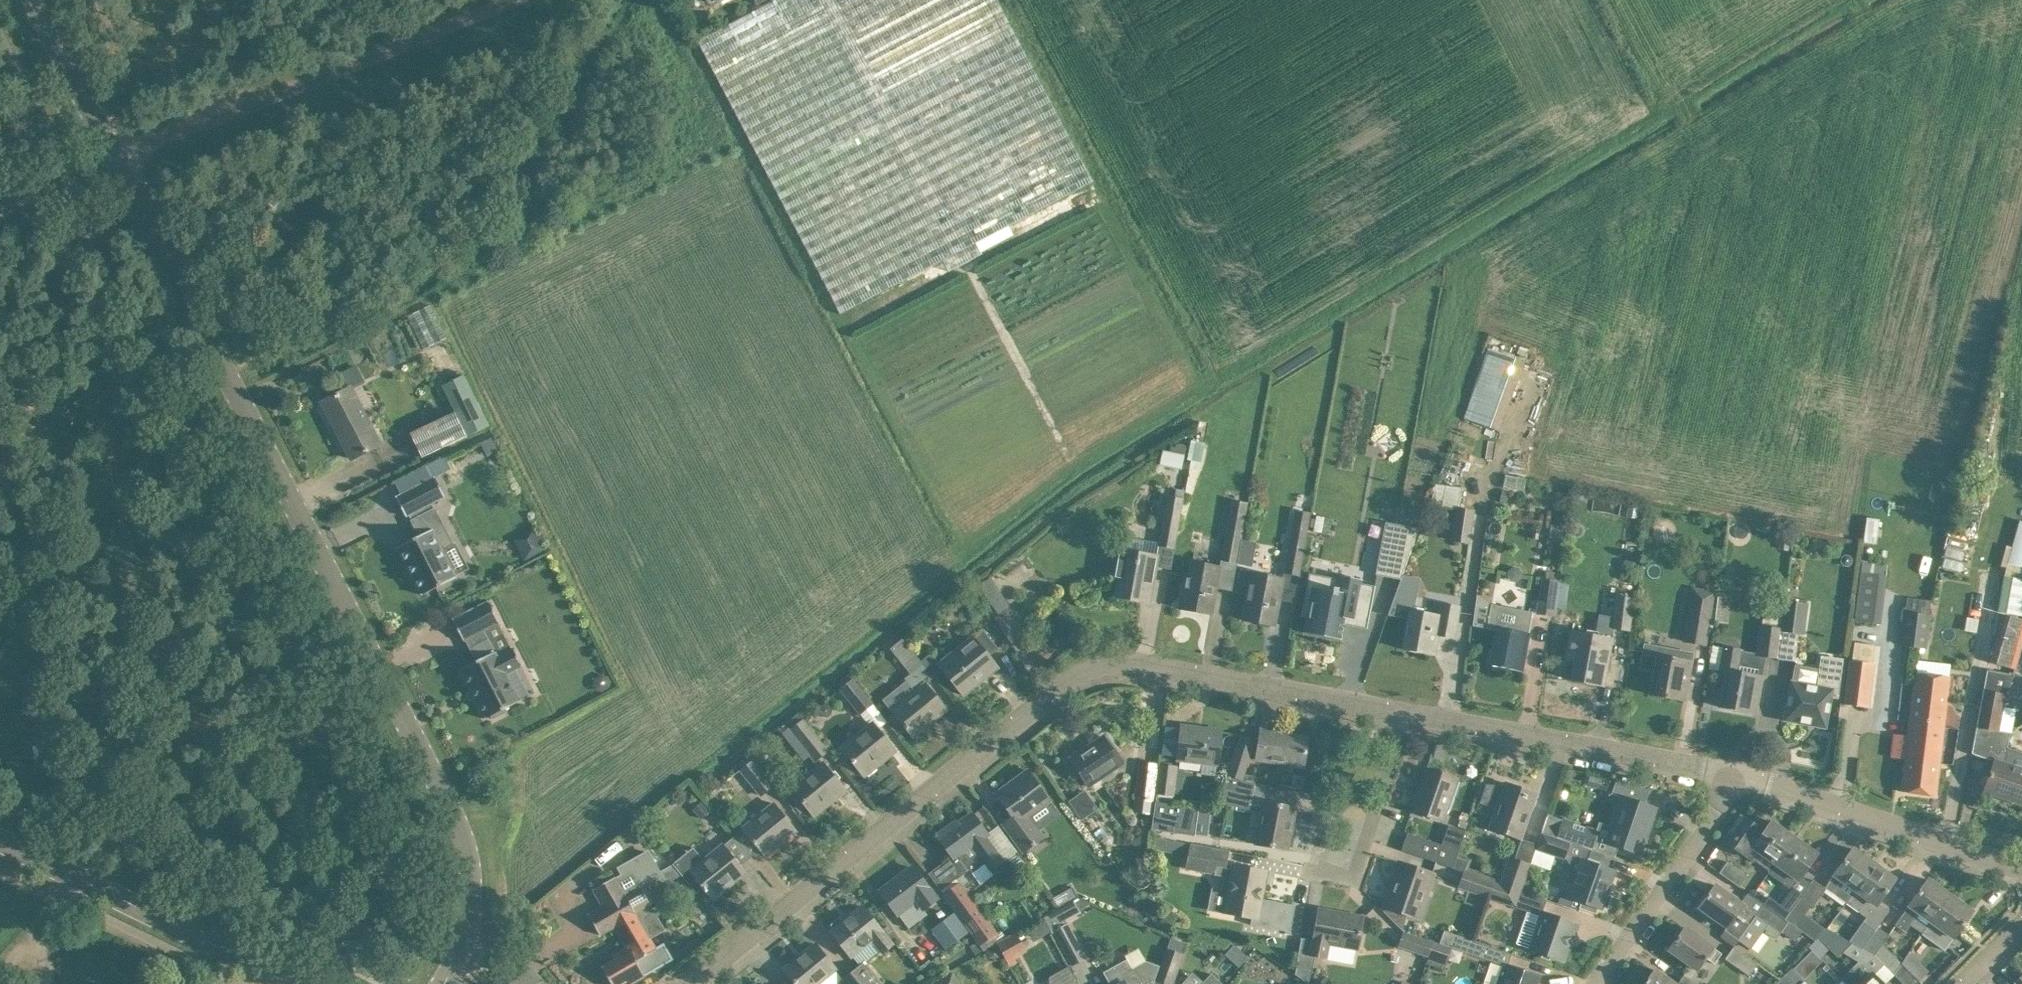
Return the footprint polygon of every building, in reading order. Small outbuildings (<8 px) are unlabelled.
[(697,40),(838,313),(941,260),(947,271),(980,254),(974,243),(1091,182),(997,0),(773,0),(774,1),(697,40)] [(425,349),(447,338),(431,305),(408,316),(425,349)] [(1490,349),(1465,418),(1468,419),(1498,430),(1499,430),(1524,362),(1523,361),(1490,349)] [(355,383),(369,378),(362,364),(349,369),(355,383)] [(464,374),(443,384),(456,412),(466,436),(488,426),(464,374)] [(352,459),(370,450),(380,444),(351,387),(322,401),(352,459)] [(411,433),(422,457),(466,436),(456,412),(411,433)] [(491,438),(481,443),(488,456),(498,451),(491,438)] [(1191,440),(1187,459),(1200,461),(1204,442),(1191,440)] [(1160,466),(1181,470),(1186,446),(1176,444),(1176,447),(1164,445),(1160,466)] [(445,458),(427,467),(433,478),(435,476),(450,469),(445,458)] [(445,496),(435,476),(433,478),(396,496),(406,516),(409,514),(412,520),(419,535),(398,547),(422,594),(457,577),(443,549),(453,544),(435,508),(432,503),(445,496)] [(1436,482),(1431,505),(1456,508),(1461,488),(1436,482)] [(1168,494),(1164,515),(1158,546),(1174,549),(1185,490),(1177,489),(1176,496),(1168,494)] [(1575,490),(1574,498),(1586,501),(1588,493),(1588,491),(1575,489),(1575,490)] [(1232,500),(1221,561),(1236,564),(1247,502),(1232,500)] [(1456,508),(1452,540),(1469,542),(1473,511),(1456,508)] [(1290,539),(1284,573),(1299,575),(1300,572),(1310,515),(1311,513),(1295,510),(1290,539)] [(1316,516),(1313,531),(1321,532),(1323,517),(1316,516)] [(1867,516),(1863,541),(1875,543),(1878,518),(1867,516)] [(1379,555),(1375,575),(1377,575),(1380,557),(1406,562),(1418,528),(1415,527),(1385,522),(1385,523),(1388,524),(1382,556),(1379,555)] [(526,560),(549,549),(538,525),(515,535),(526,560)] [(1550,529),(1548,537),(1562,539),(1563,531),(1563,529),(1550,527),(1550,529)] [(1780,533),(1777,549),(1789,550),(1791,534),(1780,533)] [(1120,548),(1118,559),(1114,578),(1119,579),(1116,596),(1149,602),(1157,555),(1120,548)] [(1841,556),(1840,561),(1843,565),(1848,565),(1852,563),(1852,558),(1849,554),(1844,554),(1841,556)] [(1183,588),(1180,608),(1211,614),(1215,594),(1216,588),(1217,584),(1232,587),(1233,583),(1235,569),(1236,564),(1221,561),(1220,567),(1192,562),(1190,573),(1186,572),(1183,588)] [(1239,570),(1236,583),(1244,585),(1249,585),(1246,600),(1243,619),(1274,625),(1278,605),(1279,599),(1283,578),(1255,573),(1247,571),(1239,570)] [(1541,579),(1537,615),(1554,617),(1555,610),(1558,583),(1559,581),(1560,572),(1546,570),(1545,579),(1541,579)] [(1861,572),(1855,621),(1880,624),(1886,575),(1861,572)] [(1305,617),(1302,632),(1304,632),(1304,631),(1339,638),(1342,624),(1343,616),(1368,621),(1374,586),(1373,585),(1372,589),(1365,588),(1362,588),(1363,584),(1362,583),(1362,580),(1361,579),(1361,581),(1338,576),(1338,575),(1336,574),(1336,578),(1333,592),(1309,588),(1309,589),(1312,589),(1311,595),(1307,614),(1306,617),(1305,616),(1305,617)] [(1999,610),(2021,614),(2021,579),(2005,576),(1999,610)] [(990,577),(980,583),(998,613),(1000,616),(1010,610),(1008,607),(990,577)] [(1398,587),(1388,614),(1409,618),(1407,629),(1403,649),(1434,654),(1438,635),(1453,638),(1457,618),(1459,606),(1441,603),(1439,615),(1414,610),(1417,591),(1398,587)] [(1718,595),(1714,621),(1728,623),(1732,597),(1718,595)] [(1613,615),(1612,627),(1613,627),(1629,629),(1630,617),(1633,598),(1616,596),(1613,615)] [(1784,608),(1778,657),(1792,659),(1796,633),(1803,634),(1808,602),(1783,598),(1782,608),(1784,608)] [(1903,646),(1925,649),(1931,600),(1908,598),(1903,646)] [(506,708),(521,701),(507,674),(523,666),(488,600),(453,619),(464,641),(467,639),(477,660),(460,669),(486,717),(491,715),(493,718),(507,711),(506,708)] [(1488,612),(1485,627),(1497,630),(1494,645),(1490,664),(1522,670),(1526,651),(1531,620),(1533,610),(1490,602),(1488,612)] [(1765,655),(1778,657),(1784,608),(1782,608),(1764,606),(1761,626),(1760,625),(1756,653),(1756,654),(1765,655)] [(1570,639),(1567,659),(1575,661),(1571,679),(1603,685),(1606,665),(1611,637),(1613,627),(1612,627),(1613,615),(1599,613),(1595,634),(1572,630),(1570,639)] [(1990,661),(2015,669),(2021,645),(2021,620),(2004,615),(1990,661)] [(1689,616),(1685,641),(1705,645),(1709,620),(1689,616)] [(921,661),(934,676),(943,669),(964,695),(964,694),(962,691),(983,674),(985,677),(998,667),(988,655),(997,647),(982,628),(938,663),(930,653),(921,661)] [(903,638),(890,648),(911,673),(904,678),(915,691),(892,710),(900,720),(913,735),(914,734),(917,737),(920,738),(927,732),(928,729),(925,726),(928,724),(945,710),(946,709),(933,693),(925,683),(934,676),(921,661),(903,638)] [(1851,660),(1850,660),(1844,704),(1868,707),(1873,663),(1872,663),(1874,644),(1853,642),(1851,660)] [(1645,643),(1640,667),(1654,670),(1654,671),(1654,674),(1650,694),(1684,700),(1687,680),(1691,660),(1693,652),(1645,643)] [(1719,706),(1749,711),(1751,699),(1757,700),(1762,675),(1739,671),(1743,650),(1724,646),(1720,671),(1725,672),(1723,686),(1719,688),(1717,699),(1720,702),(1719,706)] [(1787,704),(1784,720),(1800,723),(1800,721),(1824,725),(1829,696),(1831,696),(1837,697),(1840,677),(1842,659),(1821,656),(1820,669),(1818,685),(1793,681),(1792,683),(1792,685),(1789,704),(1787,704)] [(1916,672),(1910,720),(1943,724),(1949,676),(1951,664),(1917,660),(1916,672)] [(594,678),(592,684),(595,690),(601,691),(604,690),(609,687),(611,681),(608,676),(602,674),(597,677),(594,678)] [(840,687),(840,688),(860,713),(872,703),(852,678),(840,687)] [(1972,753),(1995,759),(1990,772),(1984,791),(2021,804),(2021,752),(2007,747),(2007,746),(2010,732),(2000,731),(1999,730),(2006,695),(1983,690),(1977,725),(1972,753)] [(818,709),(818,710),(818,712),(818,713),(819,714),(820,715),(821,716),(823,717),(825,717),(826,717),(827,716),(829,716),(830,714),(830,713),(831,712),(831,710),(831,709),(830,708),(830,706),(829,705),(827,705),(826,704),(825,704),(823,704),(822,704),(821,705),(819,706),(819,707),(818,709)] [(791,728),(811,753),(817,760),(829,750),(823,742),(803,718),(791,728)] [(1910,720),(1901,791),(1935,795),(1943,724),(1910,720)] [(855,738),(842,748),(857,767),(864,775),(877,764),(875,761),(891,747),(894,751),(895,750),(882,734),(877,728),(873,723),(870,726),(869,726),(855,738)] [(1197,728),(1181,726),(1177,758),(1180,759),(1180,760),(1202,763),(1201,773),(1216,775),(1221,731),(1220,731),(1220,732),(1197,729),(1197,728)] [(1256,759),(1284,763),(1303,766),(1308,736),(1261,729),(1256,759)] [(1071,758),(1070,758),(1081,775),(1088,786),(1100,778),(1101,780),(1112,772),(1111,771),(1122,763),(1114,753),(1103,736),(1090,745),(1091,746),(1072,759),(1071,758)] [(1241,737),(1228,777),(1242,780),(1256,742),(1241,737)] [(1437,743),(1434,758),(1444,760),(1447,745),(1437,743)] [(754,758),(741,768),(762,795),(774,785),(754,758)] [(1137,798),(1152,800),(1157,764),(1141,762),(1137,798)] [(789,791),(787,792),(797,805),(802,801),(808,807),(814,815),(828,804),(825,801),(842,787),(844,791),(845,790),(833,774),(824,763),(822,764),(818,767),(792,788),(789,791)] [(1158,792),(1157,801),(1170,803),(1171,795),(1173,796),(1174,791),(1174,786),(1177,767),(1161,765),(1158,792)] [(1411,810),(1430,816),(1442,820),(1457,778),(1426,767),(1411,810)] [(1002,823),(1014,839),(1024,852),(1045,837),(1029,816),(1051,800),(1028,769),(1027,770),(1028,771),(1012,783),(1011,781),(995,793),(1012,816),(1002,823)] [(1306,774),(1303,789),(1316,792),(1319,776),(1306,774)] [(1223,790),(1218,803),(1233,806),(1235,795),(1252,799),(1253,796),(1255,782),(1242,780),(1228,777),(1223,790)] [(1606,842),(1621,847),(1640,853),(1655,807),(1645,803),(1649,789),(1616,778),(1611,793),(1621,797),(1606,842)] [(1485,783),(1479,802),(1495,807),(1488,826),(1521,838),(1522,838),(1531,812),(1538,793),(1504,781),(1503,785),(1485,783)] [(1090,788),(1072,797),(1081,817),(1100,808),(1090,788)] [(1155,801),(1152,827),(1166,829),(1165,830),(1194,834),(1194,832),(1195,832),(1196,820),(1198,807),(1170,803),(1157,801),(1155,801)] [(1256,844),(1287,849),(1295,807),(1264,801),(1256,844)] [(693,809),(700,819),(710,812),(702,802),(693,809)] [(743,829),(752,839),(764,855),(793,832),(787,826),(791,823),(775,803),(743,829)] [(974,871),(986,863),(991,870),(1002,862),(983,836),(987,833),(972,814),(952,829),(950,826),(938,835),(954,857),(943,865),(953,879),(970,866),(974,871)] [(1746,817),(1727,843),(1735,849),(1744,855),(1746,857),(1753,861),(1754,860),(1760,851),(1776,863),(1795,837),(1771,820),(1764,830),(1755,823),(1746,817)] [(1563,819),(1557,838),(1568,842),(1590,849),(1597,831),(1563,819)] [(1402,848),(1402,850),(1421,856),(1453,867),(1457,853),(1465,830),(1448,824),(1442,844),(1433,841),(1414,835),(1408,851),(1402,848)] [(1537,843),(1536,847),(1555,853),(1564,856),(1568,842),(1557,838),(1541,833),(1537,843)] [(1776,863),(1769,873),(1791,889),(1817,854),(1795,837),(1776,863)] [(1190,843),(1186,868),(1213,873),(1215,865),(1227,867),(1230,850),(1190,843)] [(695,847),(674,864),(697,892),(703,887),(711,898),(725,887),(722,884),(743,867),(741,864),(724,844),(704,860),(695,847)] [(1841,864),(1824,887),(1845,902),(1873,863),(1852,848),(1841,864)] [(1017,850),(1007,857),(1021,877),(1022,877),(1031,889),(1040,883),(1017,850)] [(671,959),(663,944),(655,948),(637,916),(652,907),(649,903),(639,885),(659,874),(646,852),(617,868),(622,877),(615,880),(613,877),(592,889),(602,906),(588,914),(599,935),(614,926),(626,948),(613,956),(615,959),(602,966),(612,983),(620,983),(627,980),(629,983),(644,975),(644,974),(671,959)] [(1457,853),(1453,867),(1465,871),(1467,872),(1472,858),(1457,853)] [(1508,856),(1499,883),(1506,885),(1522,891),(1531,864),(1508,856)] [(1569,883),(1566,892),(1569,895),(1569,897),(1581,901),(1579,907),(1596,913),(1597,912),(1596,912),(1598,907),(1601,908),(1602,906),(1607,907),(1611,895),(1606,894),(1609,885),(1614,870),(1595,864),(1586,860),(1582,859),(1577,872),(1573,883),(1569,883)] [(1747,875),(1743,872),(1727,861),(1719,872),(1739,887),(1747,875)] [(1385,906),(1383,911),(1402,928),(1407,914),(1418,917),(1433,873),(1419,868),(1400,862),(1385,906)] [(1873,863),(1845,902),(1866,917),(1862,922),(1875,931),(1878,927),(1890,910),(1878,902),(1883,895),(1895,879),(1874,864),(1873,863)] [(1290,931),(1292,924),(1295,904),(1263,899),(1268,871),(1232,865),(1224,911),(1252,916),(1251,924),(1290,931)] [(894,880),(880,891),(892,907),(897,914),(899,916),(915,904),(920,910),(924,907),(937,897),(927,884),(915,868),(902,878),(896,883),(894,880)] [(1465,871),(1460,886),(1489,896),(1493,881),(1467,872),(1465,871)] [(669,891),(659,874),(639,885),(649,903),(669,891)] [(1927,878),(1893,924),(1905,933),(1917,915),(1929,924),(1931,922),(1950,895),(1927,878)] [(1493,881),(1489,896),(1517,905),(1521,891),(1522,891),(1506,885),(1499,883),(1493,881)] [(943,895),(955,911),(969,931),(970,932),(980,945),(996,934),(959,884),(943,895)] [(1727,927),(1724,930),(1738,940),(1756,916),(1757,914),(1715,884),(1698,907),(1727,927)] [(1072,887),(1052,897),(1060,908),(1078,898),(1072,887)] [(980,893),(979,899),(981,903),(986,904),(990,902),(991,896),(989,892),(984,891),(980,893)] [(1929,924),(1922,934),(1944,950),(1944,949),(1972,911),(1950,895),(1931,922),(1929,924)] [(1773,912),(1779,904),(1769,897),(1764,905),(1773,912)] [(1801,897),(1784,920),(1787,922),(1788,923),(1796,928),(1814,941),(1815,942),(1827,929),(1828,928),(1827,927),(1826,928),(1806,915),(1804,913),(1811,904),(1801,897)] [(1764,905),(1757,914),(1765,920),(1780,931),(1787,922),(1784,920),(1773,912),(1764,905)] [(893,944),(862,906),(850,916),(851,917),(846,921),(838,918),(831,924),(832,931),(851,956),(871,940),(882,953),(893,944)] [(1055,911),(1043,917),(1044,918),(1052,933),(1054,931),(1072,964),(1084,958),(1064,919),(1059,910),(1058,909),(1055,911)] [(1294,974),(1300,977),(1308,983),(1309,983),(1310,983),(1315,957),(1352,964),(1356,946),(1358,947),(1360,937),(1363,917),(1319,909),(1315,929),(1314,938),(1313,941),(1301,938),(1299,950),(1295,972),(1294,974)] [(955,911),(931,929),(946,949),(969,931),(955,911)] [(1524,919),(1515,944),(1529,949),(1544,954),(1563,960),(1564,959),(1562,959),(1570,938),(1571,938),(1574,939),(1579,923),(1576,922),(1557,916),(1543,911),(1542,911),(1537,923),(1524,919)] [(1668,949),(1684,961),(1697,969),(1706,956),(1714,962),(1721,952),(1684,926),(1668,949)] [(1875,932),(1862,949),(1873,956),(1882,943),(1888,935),(1879,928),(1878,927),(1875,931),(1875,932)] [(1843,952),(1851,943),(1844,939),(1828,928),(1827,929),(1815,942),(1814,941),(1809,948),(1812,950),(1817,956),(1827,946),(1838,957),(1843,952)] [(1444,930),(1440,943),(1451,946),(1470,953),(1474,940),(1444,930)] [(1429,957),(1434,941),(1404,931),(1399,947),(1429,957)] [(1017,932),(997,942),(1004,956),(1024,946),(1017,932)] [(1172,983),(1176,972),(1186,942),(1172,937),(1157,979),(1172,983)] [(1434,941),(1429,957),(1445,962),(1451,946),(1440,943),(1434,941)] [(817,983),(836,969),(828,959),(815,943),(803,953),(804,954),(786,969),(785,968),(784,968),(791,977),(782,983),(817,983)] [(997,944),(984,951),(988,958),(996,961),(1001,957),(1002,952),(997,944)] [(1235,944),(1225,955),(1238,968),(1248,957),(1235,944)] [(1733,947),(1725,959),(1748,975),(1757,964),(1733,947)] [(1812,950),(1794,968),(1801,976),(1804,979),(1822,961),(1817,956),(1812,950)] [(1159,965),(1146,960),(1132,968),(1127,959),(1103,972),(1110,983),(1153,983),(1159,965)] [(1852,969),(1864,981),(1861,983),(1883,983),(1880,981),(1873,974),(1872,973),(1860,961),(1852,969)] [(1538,975),(1502,962),(1495,983),(1535,983),(1538,975)] [(1893,974),(1895,976),(1904,983),(1915,983),(1919,980),(1905,966),(1901,963),(1893,974)] [(1071,969),(1069,965),(1049,976),(1049,983),(1079,983),(1071,969)] [(853,972),(862,983),(883,983),(879,979),(875,982),(861,966),(853,972)] [(1785,975),(1794,983),(1801,976),(1792,967),(1785,975)] [(1643,983),(1676,983),(1671,980),(1654,969),(1643,983)] [(952,971),(930,983),(959,983),(952,971)] [(842,981),(845,983),(862,983),(853,972),(842,981)] [(1222,983),(1211,973),(1201,983),(1222,983)] [(2013,982),(2015,983),(2021,983),(2021,973),(2013,982)] [(1777,983),(1795,983),(1794,983),(1785,975),(1777,983)]
